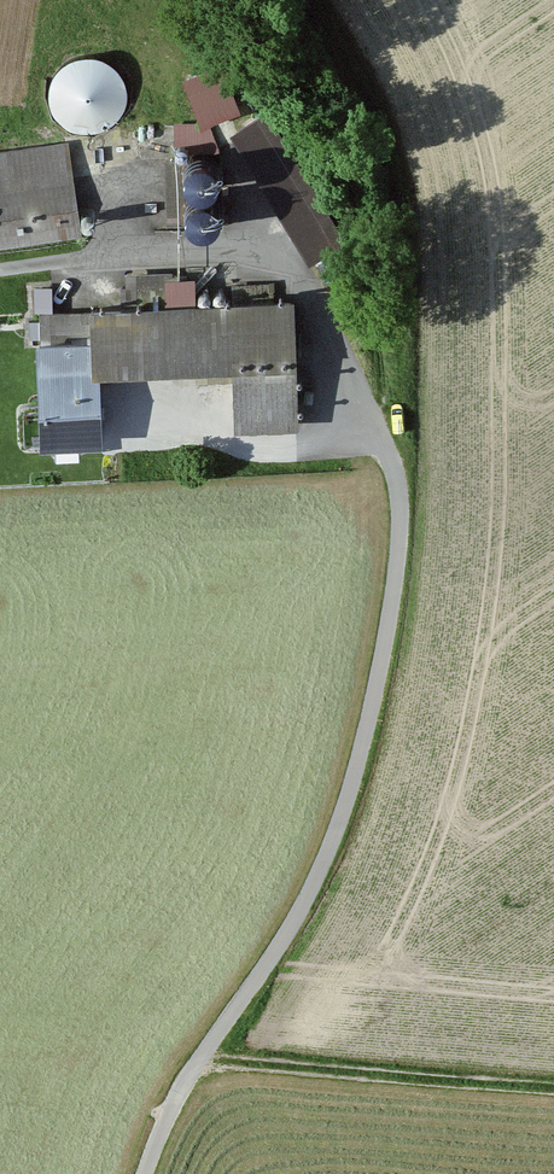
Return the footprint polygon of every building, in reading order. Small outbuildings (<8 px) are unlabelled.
[(57,120),(125,118),(122,50),(55,52),(57,120)] [(203,124),(241,109),(222,61),(183,77),(203,124)] [(272,95),(236,116),(313,251),(349,230),(272,95)] [(79,237),(66,141),(0,150),(0,248),(79,237)] [(215,179),(218,174),(219,168),(219,162),(216,157),(212,153),(207,150),(201,149),(195,150),(190,153),(186,158),(184,163),(184,169),(185,175),(188,180),(193,183),(199,185),(205,185),(210,183),(215,179)] [(216,219),(219,214),(220,208),(220,202),(217,197),(213,192),(208,190),(202,189),(196,190),(191,193),(187,197),(185,203),(185,209),(186,214),(189,219),(194,223),(200,225),(206,224),(211,222),(216,219)] [(302,295),(105,303),(108,369),(305,362),(302,295)] [(92,307),(36,309),(36,322),(93,321),(92,307)] [(104,338),(48,341),(52,406),(107,402),(104,338)]
